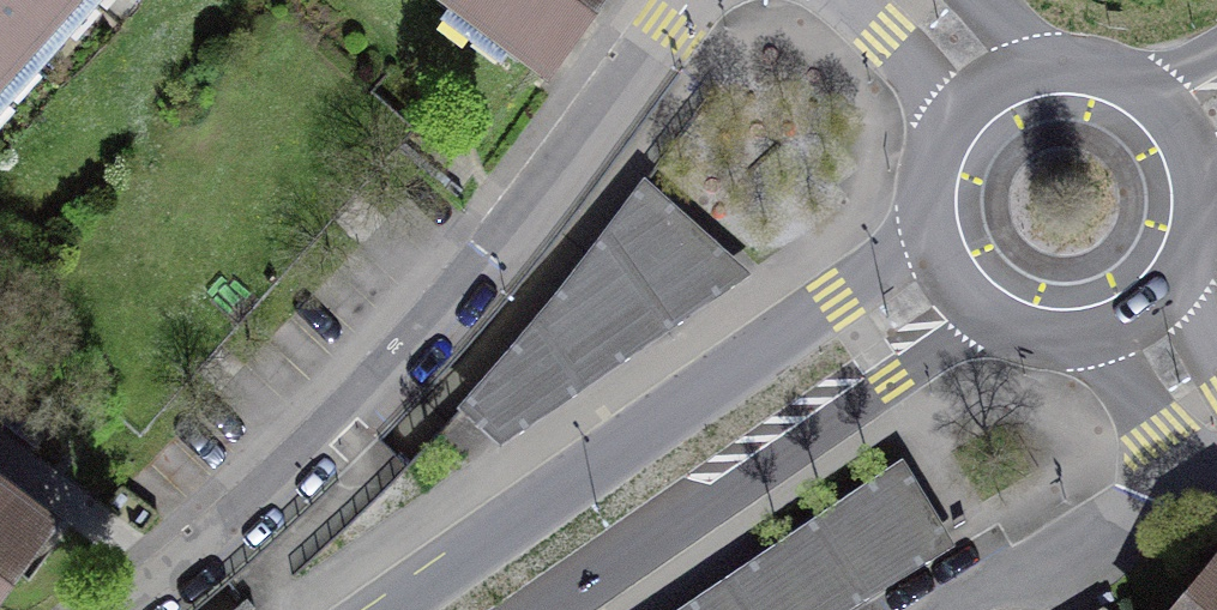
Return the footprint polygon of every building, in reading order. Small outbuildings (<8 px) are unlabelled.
[(56,0),(0,0),(0,63),(56,0)] [(546,41),(577,0),(490,0),(546,41)] [(554,293),(456,408),(500,447),(750,277),(643,180),(554,293)] [(955,547),(900,460),(676,609),(852,609),(955,547)] [(68,513),(0,463),(0,606),(68,513)] [(1169,609),(1216,609),(1216,552),(1169,609)] [(1106,598),(1087,609),(1121,609),(1106,598)]
